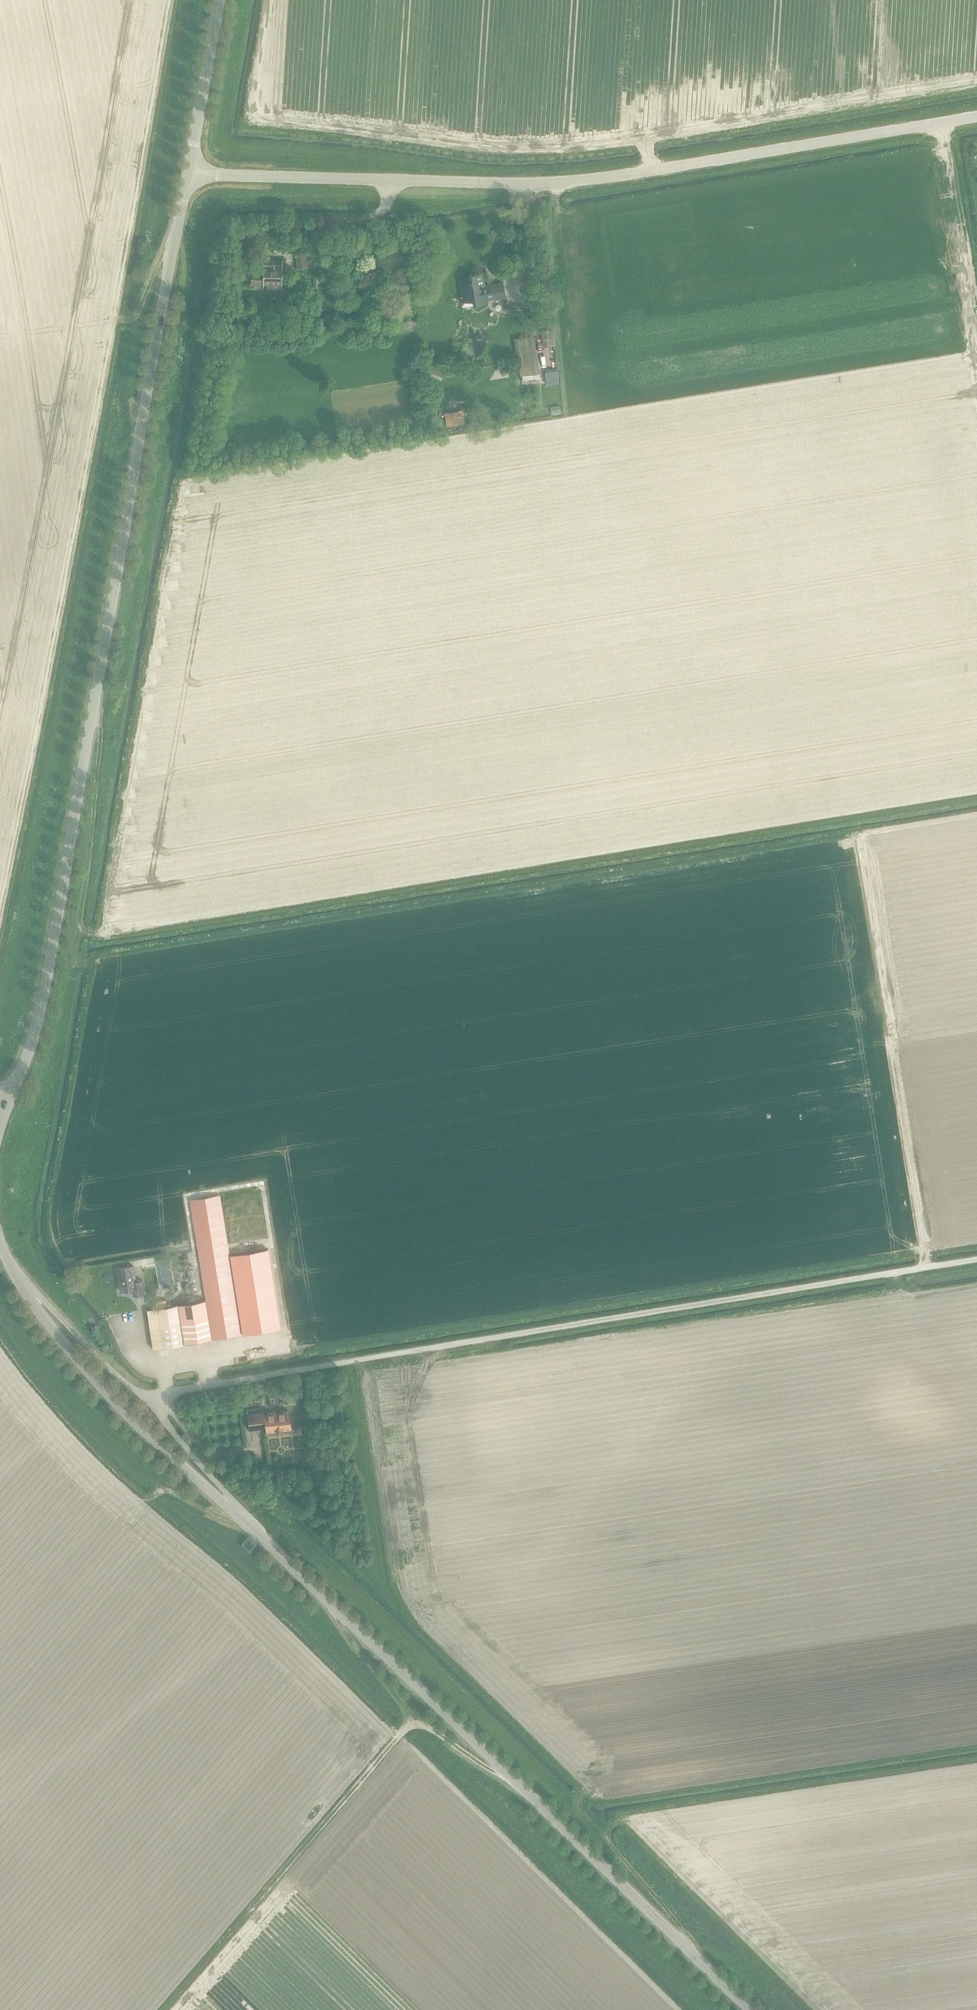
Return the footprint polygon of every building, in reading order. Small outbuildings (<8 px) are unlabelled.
[(350,239),(351,248),(356,247),(355,245),(367,244),(366,237),(350,239)] [(295,253),(296,268),(312,267),(311,252),(295,253)] [(250,285),(262,285),(282,285),(282,260),(263,259),(263,271),(251,270),(250,285)] [(469,276),(459,278),(463,302),(473,300),(473,304),(487,302),(487,300),(505,297),(502,282),(484,285),(482,273),(469,275),(469,276)] [(541,333),(543,346),(556,345),(554,332),(541,333)] [(540,372),(534,335),(514,338),(518,362),(520,376),(540,372)] [(355,401),(364,401),(364,382),(355,382),(355,401)] [(458,411),(445,413),(447,426),(460,424),(458,411)] [(219,1194),(190,1199),(190,1200),(206,1299),(213,1338),(213,1339),(242,1334),(227,1244),(219,1194)] [(268,1248),(230,1254),(243,1334),(281,1328),(268,1248)] [(172,1263),(161,1265),(164,1287),(175,1285),(172,1263)] [(120,1290),(133,1289),(134,1294),(143,1293),(141,1281),(136,1282),(133,1266),(117,1268),(120,1290)] [(177,1304),(183,1344),(212,1338),(206,1299),(184,1303),(177,1304)] [(177,1304),(147,1308),(152,1348),(183,1344),(177,1304)] [(110,1313),(120,1338),(128,1335),(117,1310),(110,1313)] [(263,1413),(247,1415),(249,1430),(265,1427),(266,1431),(290,1427),(288,1410),(263,1413)]
